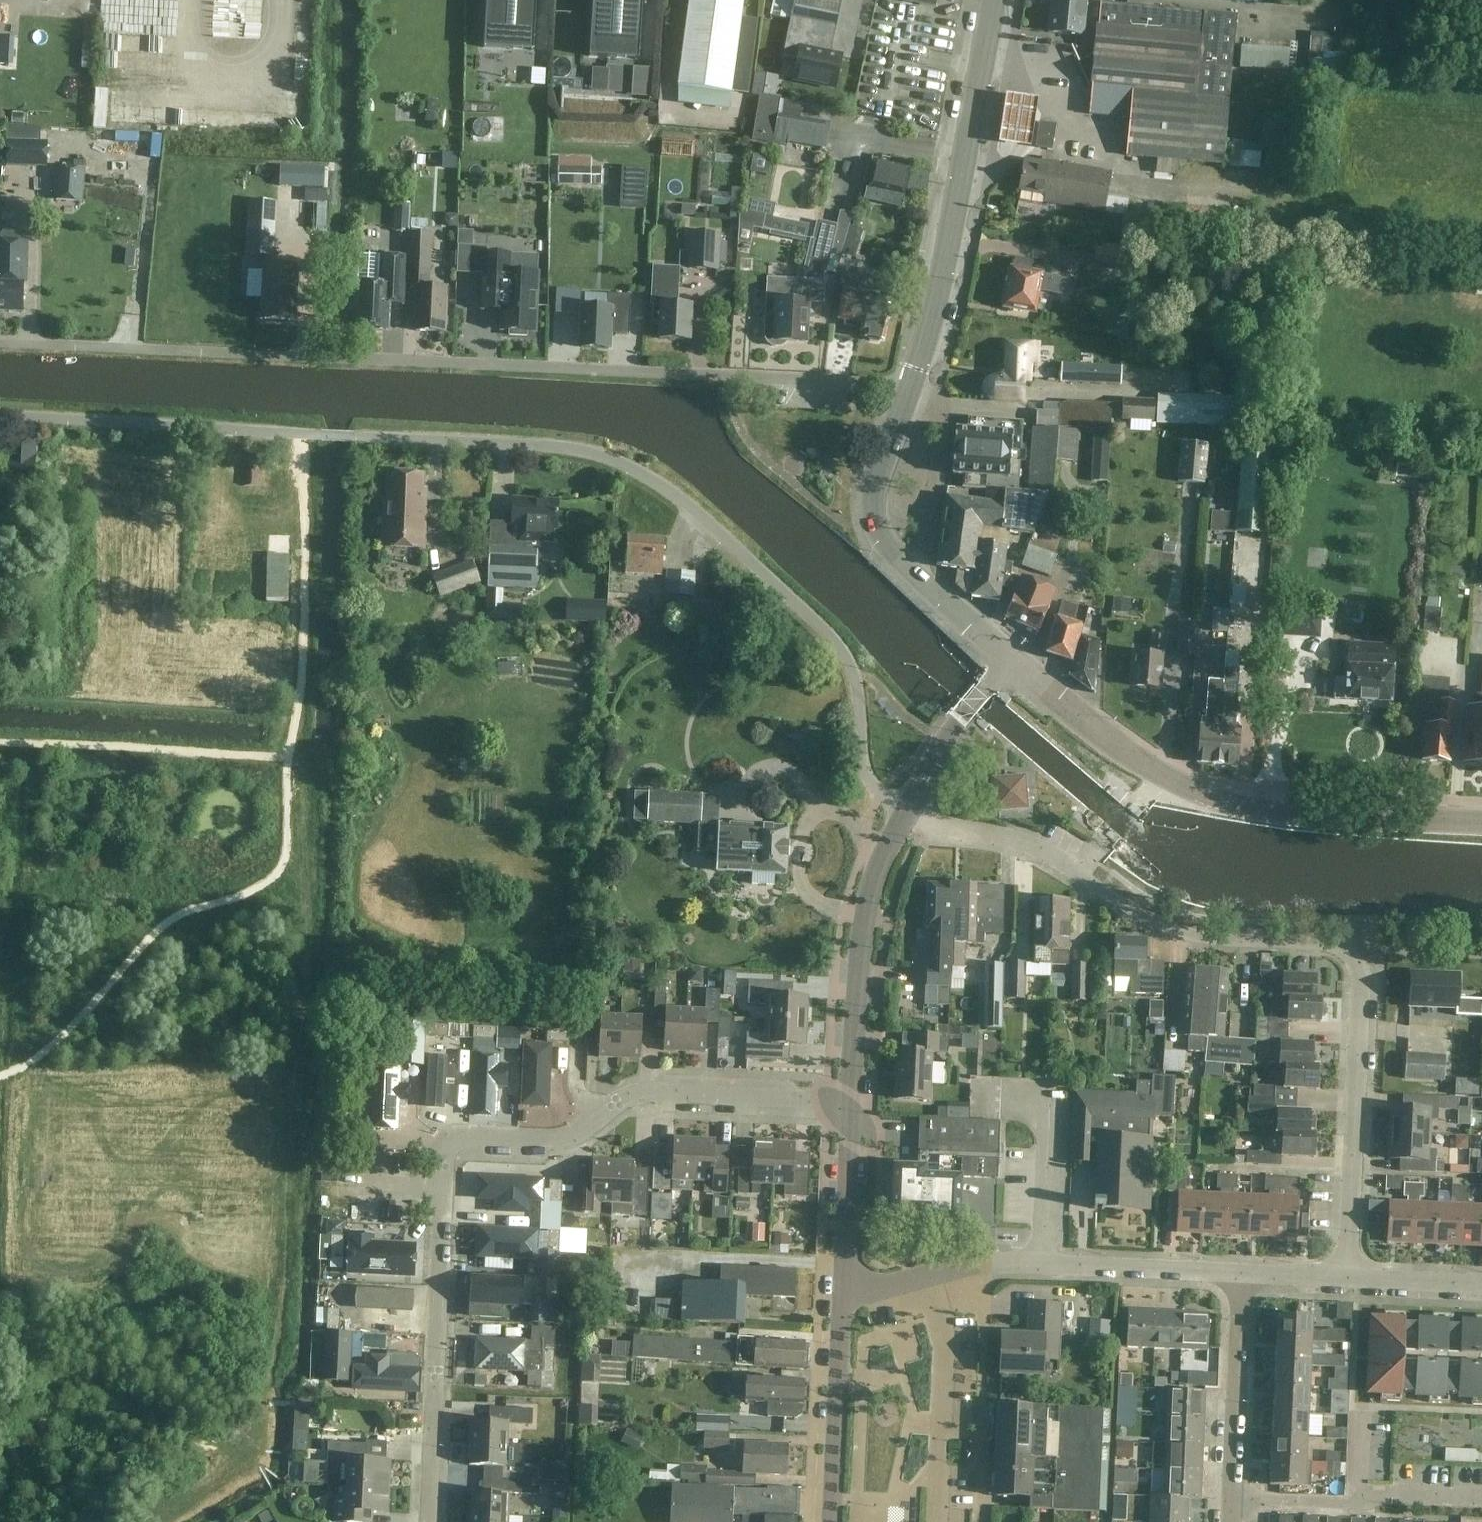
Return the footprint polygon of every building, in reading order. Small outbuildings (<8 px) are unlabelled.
[(109,8),(135,7),(135,0),(109,0),(109,8)] [(154,10),(192,10),(192,0),(154,0),(154,10)] [(485,48),(533,51),(536,0),(488,0),(485,48)] [(586,57),(634,60),(638,0),(590,0),(586,57)] [(678,87),(731,94),(743,0),(690,0),(678,87)] [(790,21),(783,57),(798,60),(794,79),(836,88),(842,57),(826,53),(831,30),(835,31),(836,30),(842,0),(795,0),(790,21)] [(1086,0),(1051,0),(1048,33),(1083,37),(1086,0)] [(1099,2),(1097,24),(1095,24),(1089,86),(1092,86),(1089,115),(1130,119),(1126,156),(1224,165),(1237,15),(1176,9),(1099,2)] [(1311,33),(1308,67),(1308,74),(1342,76),(1344,39),(1333,39),(1333,35),(1311,33)] [(239,77),(253,77),(254,46),(240,46),(239,77)] [(1291,68),(1292,47),(1242,46),(1242,67),(1291,68)] [(228,52),(180,47),(177,73),(224,79),(228,52)] [(929,92),(951,93),(953,74),(931,72),(929,92)] [(1023,88),(1009,86),(998,152),(1012,154),(1033,157),(1035,148),(1039,123),(1041,91),(1023,88)] [(825,149),(829,123),(778,114),(781,98),(759,94),(751,140),(772,144),(773,140),(825,149)] [(507,136),(507,116),(495,117),(496,136),(507,136)] [(1052,151),(1056,125),(1039,123),(1035,148),(1052,151)] [(8,141),(8,165),(48,167),(48,142),(8,141)] [(1264,167),(1265,150),(1246,150),(1246,167),(1264,167)] [(903,197),(911,166),(874,157),(867,188),(903,197)] [(1104,212),(1111,173),(1051,163),(1051,166),(1024,161),(1019,192),(1047,196),(1046,202),(1104,212)] [(57,168),(56,193),(55,200),(81,202),(81,195),(83,170),(57,168)] [(558,184),(583,185),(591,185),(591,168),(558,168),(558,184)] [(621,192),(645,193),(647,169),(622,168),(621,192)] [(930,174),(912,169),(907,188),(906,192),(925,196),(930,174)] [(407,224),(409,224),(410,203),(394,202),(393,231),(406,232),(407,224)] [(737,225),(770,231),(772,218),(746,213),(746,217),(739,216),(737,225)] [(826,273),(836,231),(816,228),(806,270),(826,273)] [(0,241),(0,271),(1,271),(1,281),(0,281),(0,311),(23,312),(24,283),(27,283),(28,242),(16,241),(16,236),(14,233),(4,232),(1,235),(1,241),(0,241)] [(718,271),(719,234),(690,233),(688,252),(698,253),(698,270),(718,271)] [(430,273),(432,237),(410,236),(408,272),(430,273)] [(1128,265),(1129,247),(1098,245),(1097,263),(1128,265)] [(485,254),(482,309),(484,309),(484,303),(499,304),(499,310),(502,310),(501,330),(509,331),(509,335),(526,336),(526,331),(535,332),(538,274),(509,273),(510,255),(485,254)] [(358,283),(357,299),(353,304),(357,311),(356,328),(388,330),(389,304),(405,305),(407,258),(382,256),(380,284),(358,283)] [(1015,272),(1014,277),(1011,279),(1010,284),(1012,287),(1009,307),(1013,308),(1015,311),(1020,312),(1024,310),(1035,311),(1039,291),(1066,296),(1068,281),(1031,275),(1032,264),(1017,261),(1015,272)] [(690,341),(692,306),(677,305),(679,269),(653,268),(651,305),(654,305),(653,322),(660,323),(659,339),(690,341)] [(889,306),(876,303),(881,275),(846,269),(837,319),(843,320),(844,325),(853,326),(856,322),(862,323),(860,336),(867,337),(868,341),(878,343),(881,340),(883,340),(887,321),(890,319),(892,310),(889,308),(889,306)] [(262,271),(259,324),(294,326),(296,272),(262,271)] [(824,282),(768,279),(765,334),(766,339),(768,343),(771,345),(775,347),(780,347),(784,345),(787,341),(807,342),(809,302),(823,303),(824,282)] [(448,319),(445,317),(447,288),(418,286),(415,331),(444,333),(445,328),(448,326),(448,319)] [(582,306),(580,348),(608,349),(609,335),(629,336),(630,296),(608,295),(608,307),(582,306)] [(1040,345),(1010,345),(1007,345),(1006,362),(1007,362),(1006,377),(1003,377),(1003,376),(1000,376),(1000,379),(995,379),(993,380),(990,381),(988,384),(987,386),(986,389),(986,392),(987,395),(988,397),(990,399),(993,400),(996,401),(1026,402),(1027,381),(1032,381),(1032,364),(1040,364),(1040,345)] [(1121,367),(1062,364),(1061,382),(1120,385),(1121,367)] [(1154,422),(1154,420),(1179,422),(1180,403),(1123,400),(1122,420),(1154,422)] [(1111,431),(1112,405),(1060,402),(1059,414),(1037,412),(1036,426),(1055,427),(1055,428),(1111,431)] [(1193,420),(1193,404),(1181,404),(1181,420),(1193,420)] [(955,429),(954,452),(1020,457),(1023,422),(989,419),(988,432),(955,429)] [(1000,598),(1001,587),(1009,588),(1012,564),(1004,563),(1009,531),(1033,534),(1048,495),(1054,495),(1056,462),(1077,463),(1079,431),(1033,429),(1028,494),(1018,493),(1005,492),(1004,504),(946,496),(937,566),(958,570),(956,585),(964,593),(972,594),(972,597),(1000,601),(1000,598)] [(1107,483),(1111,433),(1095,432),(1091,482),(1107,483)] [(37,437),(9,435),(8,456),(7,480),(34,481),(36,457),(37,437)] [(1241,452),(1274,454),(1275,439),(1242,436),(1241,452)] [(1178,442),(1178,482),(1205,482),(1205,442),(1178,442)] [(813,460),(818,456),(810,448),(806,453),(813,460)] [(984,490),(1005,492),(1018,493),(1020,457),(954,452),(952,475),(985,477),(984,490)] [(1241,453),(1236,531),(1265,533),(1271,455),(1241,453)] [(263,455),(243,455),(242,486),(262,487),(263,455)] [(1398,457),(1396,477),(1428,480),(1430,460),(1398,457)] [(385,502),(383,547),(423,549),(426,490),(423,490),(424,475),(389,474),(388,502),(385,502)] [(371,497),(372,489),(359,488),(359,496),(371,497)] [(513,499),(511,535),(510,547),(489,547),(488,567),(542,569),(543,543),(553,544),(553,529),(556,529),(558,502),(513,499)] [(662,576),(664,539),(627,538),(626,574),(662,576)] [(1022,561),(1052,571),(1059,552),(1029,541),(1022,561)] [(287,603),(288,555),(267,554),(267,603),(287,603)] [(439,600),(480,585),(473,562),(432,578),(439,600)] [(1014,595),(1005,618),(1038,633),(1056,591),(1047,587),(1050,580),(1020,567),(1010,593),(1014,595)] [(494,616),(503,616),(504,586),(541,588),(541,570),(488,568),(488,586),(495,586),(494,616)] [(692,573),(668,572),(667,596),(691,597),(692,573)] [(1248,602),(1249,583),(1236,583),(1236,602),(1248,602)] [(1045,653),(1073,662),(1081,634),(1084,626),(1084,625),(1076,623),(1076,621),(1074,620),(1078,607),(1062,603),(1057,619),(1055,618),(1045,653)] [(581,610),(588,622),(599,616),(592,604),(581,610)] [(1319,637),(1320,614),(1284,612),(1283,635),(1319,637)] [(1206,630),(1227,630),(1227,619),(1207,618),(1206,630)] [(1180,621),(1179,655),(1197,656),(1198,622),(1180,621)] [(1081,634),(1073,662),(1069,676),(1095,694),(1098,640),(1081,634)] [(1164,657),(1166,636),(1152,635),(1151,655),(1136,653),(1134,687),(1160,689),(1163,657),(1164,657)] [(1392,704),(1397,640),(1350,636),(1347,679),(1337,678),(1335,699),(1346,700),(1346,701),(1392,704)] [(1422,679),(1420,701),(1430,702),(1425,759),(1449,761),(1452,727),(1453,728),(1456,703),(1445,702),(1446,681),(1422,679)] [(1224,682),(1220,729),(1218,765),(1237,766),(1240,730),(1235,730),(1236,715),(1239,714),(1240,705),(1237,703),(1238,683),(1224,682)] [(1478,695),(1475,698),(1474,708),(1470,707),(1465,762),(1468,763),(1468,765),(1477,766),(1477,763),(1481,764),(1481,695),(1478,695)] [(1198,763),(1218,765),(1220,729),(1201,727),(1198,763)] [(1005,779),(994,780),(996,810),(1026,808),(1026,800),(1028,799),(1026,775),(1005,777),(1005,779)] [(789,828),(718,825),(720,797),(702,796),(702,795),(649,792),(648,822),(697,825),(696,851),(717,852),(716,870),(752,872),(752,883),(774,884),(774,873),(786,874),(789,828)] [(952,969),(952,885),(928,885),(927,929),(936,929),(935,967),(929,967),(928,987),(937,987),(936,1006),(949,1006),(949,987),(952,987),(953,969),(952,969)] [(966,945),(976,945),(976,934),(1003,935),(1004,887),(977,887),(977,886),(952,885),(952,969),(953,969),(965,969),(966,945)] [(1034,901),(1034,903),(1029,903),(1029,915),(1034,915),(1033,950),(1033,964),(1050,965),(1051,965),(1051,950),(1053,950),(1053,932),(1049,932),(1050,901),(1034,901)] [(1067,965),(1068,951),(1069,951),(1070,902),(1050,901),(1049,932),(1053,932),(1053,950),(1051,950),(1051,965),(1067,965)] [(1145,940),(1128,940),(1125,937),(1119,937),(1116,940),(1115,940),(1114,979),(1131,980),(1130,995),(1163,996),(1164,962),(1144,961),(1145,940)] [(1025,999),(1026,964),(1010,963),(1009,999),(1025,999)] [(1001,1029),(1002,964),(986,964),(985,1029),(1001,1029)] [(1088,1002),(1088,965),(1072,965),(1072,1002),(1088,1002)] [(1206,1006),(1208,971),(1188,969),(1184,1036),(1188,1036),(1187,1051),(1204,1052),(1204,1042),(1205,1042),(1208,1007),(1206,1006)] [(1208,1007),(1205,1042),(1204,1063),(1253,1066),(1255,1040),(1229,1039),(1230,1012),(1226,1012),(1228,972),(1208,971),(1206,1006),(1208,1007)] [(726,972),(725,990),(742,991),(743,973),(726,972)] [(1316,998),(1317,975),(1283,973),(1282,997),(1288,997),(1316,998)] [(1411,973),(1409,1006),(1456,1009),(1455,1017),(1481,1018),(1481,1000),(1457,999),(1459,975),(1411,973)] [(664,993),(665,980),(657,980),(656,992),(664,993)] [(766,1020),(806,1022),(807,998),(782,996),(783,984),(790,984),(790,985),(792,986),(792,984),(748,982),(747,1005),(766,1006),(766,1020)] [(1270,996),(1271,984),(1259,983),(1259,996),(1270,996)] [(591,989),(591,993),(590,1008),(601,1009),(602,989),(591,989)] [(686,1009),(684,1052),(705,1053),(707,1023),(718,1024),(719,1017),(720,991),(706,990),(705,1010),(686,1009)] [(684,1052),(686,1009),(666,1008),(666,994),(654,994),(653,1023),(664,1023),(663,1051),(684,1052)] [(1322,998),(1316,998),(1288,997),(1287,1021),(1321,1022),(1321,1017),(1325,1015),(1326,1005),(1321,1003),(1322,998)] [(619,1058),(621,1016),(600,1015),(598,1057),(619,1058)] [(642,1017),(621,1016),(619,1058),(640,1059),(642,1017)] [(731,1018),(719,1017),(718,1024),(718,1032),(730,1032),(731,1018)] [(1268,1030),(1268,1018),(1257,1017),(1256,1029),(1268,1030)] [(1114,1019),(1115,1039),(1136,1038),(1135,1018),(1114,1019)] [(806,1022),(766,1020),(765,1034),(746,1033),(745,1060),(789,1062),(789,1061),(779,1061),(780,1045),(805,1046),(806,1022)] [(425,1037),(435,1037),(447,1038),(447,1037),(454,1038),(472,1039),(473,1026),(448,1025),(425,1024),(425,1032),(425,1037)] [(496,1028),(473,1026),(472,1039),(482,1039),(495,1040),(495,1050),(502,1051),(520,1052),(521,1029),(496,1028)] [(545,1053),(546,1042),(567,1043),(569,1043),(569,1032),(569,1031),(547,1030),(521,1029),(520,1052),(539,1052),(545,1053)] [(1267,1042),(1268,1030),(1256,1030),(1256,1042),(1267,1042)] [(405,1044),(405,1051),(404,1064),(421,1065),(422,1032),(411,1032),(406,1032),(405,1044)] [(951,1047),(979,1049),(981,1034),(952,1032),(951,1047)] [(721,1035),(723,1056),(738,1055),(737,1033),(721,1035)] [(948,1054),(949,1035),(914,1034),(913,1051),(899,1050),(896,1099),(929,1100),(931,1053),(948,1054)] [(1313,1066),(1314,1043),(1280,1041),(1279,1065),(1285,1065),(1313,1066)] [(446,1060),(447,1047),(430,1047),(428,1102),(444,1103),(446,1075),(457,1075),(458,1061),(446,1060)] [(399,1051),(376,1050),(375,1063),(398,1064),(399,1051)] [(1184,1072),(1185,1051),(1163,1050),(1162,1071),(1184,1072)] [(519,1108),(548,1109),(550,1056),(522,1055),(519,1108)] [(1444,1082),(1446,1058),(1406,1055),(1404,1079),(1444,1082)] [(498,1057),(475,1056),(471,1119),(485,1120),(495,1120),(498,1057)] [(399,1126),(402,1065),(377,1063),(374,1125),(399,1126)] [(1319,1066),(1313,1066),(1285,1065),(1284,1088),(1318,1090),(1319,1066)] [(1173,1118),(1175,1077),(1151,1076),(1151,1082),(1135,1081),(1135,1094),(1073,1091),(1070,1161),(1086,1162),(1095,1162),(1093,1209),(1103,1210),(1103,1208),(1149,1210),(1152,1138),(1149,1138),(1150,1120),(1153,1120),(1153,1117),(1173,1118)] [(1254,1085),(1254,1098),(1274,1098),(1275,1086),(1254,1085)] [(1393,1107),(1392,1133),(1428,1134),(1429,1120),(1438,1120),(1438,1109),(1457,1110),(1458,1098),(1414,1096),(1413,1108),(1393,1107)] [(1276,1133),(1282,1133),(1310,1134),(1310,1133),(1310,1130),(1315,1130),(1316,1117),(1310,1117),(1311,1111),(1277,1109),(1274,1109),(1274,1098),(1254,1098),(1250,1098),(1249,1114),(1277,1115),(1276,1133)] [(969,1110),(947,1109),(947,1120),(969,1121),(969,1110)] [(969,1121),(947,1120),(920,1118),(918,1166),(894,1165),(892,1214),(922,1215),(922,1223),(959,1224),(961,1177),(997,1179),(999,1122),(969,1121)] [(1473,1148),(1481,1148),(1481,1131),(1474,1130),(1473,1148)] [(1315,1133),(1310,1133),(1310,1134),(1282,1133),(1281,1156),(1314,1157),(1315,1133)] [(1427,1149),(1428,1134),(1392,1133),(1391,1159),(1411,1160),(1410,1172),(1435,1173),(1436,1149),(1427,1149)] [(1438,1162),(1471,1163),(1472,1136),(1439,1135),(1438,1162)] [(692,1181),(694,1139),(673,1138),(672,1165),(658,1164),(657,1190),(679,1191),(680,1181),(692,1181)] [(715,1140),(694,1139),(692,1181),(704,1182),(704,1192),(726,1193),(727,1168),(714,1167),(715,1140)] [(772,1185),(774,1143),(753,1142),(752,1169),(738,1168),(737,1194),(759,1195),(759,1184),(772,1185)] [(774,1143),(772,1185),(783,1185),(783,1196),(808,1198),(809,1172),(794,1171),(795,1144),(774,1143)] [(1246,1164),(1258,1165),(1258,1152),(1247,1152),(1246,1164)] [(611,1203),(613,1161),(592,1160),(591,1187),(579,1187),(578,1212),(599,1213),(600,1203),(611,1203)] [(648,1190),(633,1189),(635,1162),(613,1161),(611,1203),(633,1204),(632,1214),(647,1215),(648,1190)] [(1201,1234),(1203,1193),(1185,1192),(1185,1187),(1188,1188),(1189,1173),(1178,1173),(1176,1232),(1201,1234)] [(1203,1193),(1201,1234),(1224,1235),(1227,1175),(1217,1175),(1216,1189),(1220,1189),(1220,1194),(1203,1193)] [(1227,1175),(1224,1235),(1248,1236),(1250,1195),(1233,1195),(1233,1190),(1237,1190),(1237,1176),(1227,1175)] [(1250,1195),(1248,1236),(1272,1237),(1275,1177),(1265,1177),(1264,1191),(1268,1191),(1268,1196),(1250,1195)] [(1275,1177),(1272,1237),(1297,1238),(1299,1198),(1296,1198),(1296,1192),(1299,1192),(1300,1178),(1275,1177)] [(494,1203),(494,1216),(528,1217),(529,1205),(543,1206),(544,1182),(477,1180),(476,1202),(494,1203)] [(549,1190),(549,1204),(561,1205),(562,1182),(550,1181),(549,1190)] [(1411,1243),(1414,1184),(1403,1183),(1403,1197),(1407,1197),(1407,1203),(1389,1202),(1387,1242),(1411,1243)] [(1414,1184),(1411,1243),(1435,1244),(1437,1204),(1419,1203),(1420,1198),(1423,1198),(1424,1184),(1414,1184)] [(1437,1204),(1435,1244),(1459,1245),(1462,1186),(1451,1185),(1451,1199),(1455,1199),(1454,1205),(1437,1204)] [(1459,1245),(1481,1246),(1481,1206),(1467,1205),(1468,1200),(1471,1200),(1472,1186),(1462,1186),(1459,1245)] [(671,1195),(653,1194),(652,1207),(670,1208),(671,1195)] [(727,1197),(711,1196),(710,1210),(727,1211),(727,1197)] [(757,1222),(756,1239),(767,1239),(767,1223),(757,1222)] [(557,1277),(559,1253),(546,1253),(545,1253),(546,1238),(547,1232),(477,1229),(477,1235),(476,1256),(536,1259),(536,1272),(536,1276),(557,1277)] [(547,1230),(547,1238),(546,1252),(559,1253),(560,1230),(547,1230)] [(415,1279),(417,1247),(371,1244),(372,1237),(347,1235),(344,1276),(415,1279)] [(330,1259),(341,1259),(342,1259),(343,1239),(344,1237),(331,1236),(330,1259)] [(721,1267),(720,1284),(682,1282),(680,1322),(748,1325),(749,1296),(795,1299),(796,1270),(721,1267)] [(544,1286),(544,1300),(556,1300),(556,1299),(557,1278),(545,1277),(544,1286)] [(329,1288),(321,1288),(320,1304),(328,1305),(339,1305),(353,1306),(353,1304),(354,1289),(342,1289),(342,1280),(329,1279),(329,1282),(329,1288)] [(474,1282),(473,1313),(504,1314),(504,1303),(525,1304),(526,1285),(474,1282)] [(421,1330),(422,1300),(365,1297),(363,1327),(421,1330)] [(555,1301),(544,1301),(532,1300),(532,1306),(531,1324),(535,1324),(554,1324),(555,1301)] [(1058,1361),(1060,1305),(1029,1303),(1028,1336),(1001,1334),(1000,1374),(1042,1376),(1043,1356),(1056,1356),(1056,1360),(1058,1361)] [(1334,1309),(1335,1322),(1351,1321),(1350,1308),(1334,1309)] [(1154,1349),(1156,1310),(1128,1309),(1127,1348),(1154,1349)] [(339,1333),(339,1324),(340,1310),(339,1310),(328,1310),(326,1332),(327,1333),(339,1333)] [(1182,1311),(1156,1310),(1154,1349),(1181,1350),(1182,1311)] [(1182,1311),(1181,1350),(1208,1351),(1210,1313),(1182,1311)] [(1475,1317),(1474,1326),(1452,1325),(1453,1316),(1432,1315),(1431,1324),(1404,1323),(1405,1313),(1384,1312),(1383,1322),(1374,1322),(1371,1391),(1380,1391),(1380,1401),(1401,1402),(1401,1392),(1428,1393),(1428,1403),(1449,1404),(1449,1394),(1471,1395),(1471,1405),(1481,1405),(1481,1317),(1475,1317)] [(1276,1340),(1312,1342),(1313,1317),(1277,1316),(1276,1340)] [(1106,1348),(1107,1323),(1092,1323),(1091,1347),(1106,1348)] [(541,1351),(540,1371),(540,1373),(552,1374),(553,1351),(554,1324),(535,1324),(534,1344),(534,1350),(541,1351)] [(349,1373),(350,1352),(350,1334),(339,1333),(327,1333),(324,1380),(348,1382),(349,1373)] [(1331,1333),(1331,1343),(1345,1344),(1346,1333),(1331,1333)] [(529,1337),(481,1336),(480,1363),(528,1364),(529,1337)] [(642,1359),(682,1362),(736,1366),(803,1371),(805,1343),(738,1338),(737,1344),(634,1336),(632,1358),(642,1359)] [(1311,1356),(1312,1342),(1276,1340),(1275,1364),(1311,1366),(1344,1368),(1345,1357),(1311,1356)] [(357,1363),(356,1386),(420,1389),(422,1352),(368,1350),(368,1364),(357,1363)] [(682,1362),(642,1359),(641,1382),(680,1385),(682,1362)] [(1310,1390),(1311,1366),(1275,1364),(1274,1388),(1310,1390)] [(768,1398),(767,1416),(796,1418),(801,1415),(801,1408),(797,1404),(796,1404),(796,1400),(802,1400),(803,1383),(782,1382),(783,1378),(767,1377),(767,1381),(747,1380),(746,1397),(768,1398)] [(1343,1392),(1344,1381),(1329,1381),(1328,1391),(1343,1392)] [(1309,1414),(1310,1390),(1274,1388),(1273,1412),(1309,1414)] [(1166,1417),(1205,1418),(1206,1391),(1167,1389),(1166,1417)] [(1056,1460),(1072,1461),(1070,1511),(1107,1513),(1109,1462),(1111,1409),(993,1404),(991,1456),(996,1456),(1056,1459),(1056,1460)] [(1328,1405),(1327,1415),(1342,1415),(1343,1405),(1328,1405)] [(533,1409),(497,1408),(496,1421),(470,1420),(469,1443),(508,1445),(509,1425),(532,1425),(533,1409)] [(1307,1438),(1309,1414),(1273,1412),(1272,1436),(1307,1438)] [(1333,1426),(1352,1427),(1352,1418),(1333,1416),(1333,1426)] [(1204,1445),(1205,1418),(1166,1417),(1165,1443),(1204,1445)] [(1327,1429),(1326,1439),(1341,1439),(1342,1429),(1327,1429)] [(729,1432),(704,1431),(703,1449),(728,1450),(729,1432)] [(1306,1462),(1307,1438),(1272,1436),(1271,1460),(1306,1462)] [(347,1485),(389,1487),(390,1462),(366,1460),(367,1445),(328,1443),(327,1465),(348,1466),(347,1485)] [(508,1445),(469,1443),(468,1466),(501,1467),(501,1481),(540,1482),(541,1469),(507,1467),(508,1456),(521,1457),(522,1445),(508,1445)] [(1120,1461),(1160,1462),(1160,1444),(1121,1443),(1120,1461)] [(1204,1445),(1165,1443),(1163,1470),(1203,1472),(1204,1445)] [(706,1470),(692,1469),(681,1469),(680,1484),(756,1487),(756,1475),(786,1476),(788,1446),(748,1444),(746,1472),(741,1471),(741,1475),(706,1473),(706,1470)] [(1325,1463),(1340,1463),(1340,1453),(1326,1452),(1325,1463)] [(1019,1509),(1070,1511),(1072,1461),(1056,1460),(1056,1459),(996,1456),(994,1497),(1020,1498),(1019,1509)] [(1306,1462),(1271,1460),(1270,1485),(1305,1486),(1306,1462)] [(1340,1463),(1325,1463),(1325,1478),(1339,1479),(1340,1463)] [(1202,1499),(1203,1472),(1163,1470),(1162,1497),(1190,1498),(1190,1499),(1202,1499)] [(471,1492),(470,1515),(509,1517),(510,1494),(539,1496),(540,1482),(501,1481),(500,1493),(471,1492)] [(347,1485),(346,1498),(336,1498),(335,1521),(375,1521),(375,1513),(388,1513),(389,1487),(347,1485)] [(743,1521),(796,1521),(796,1517),(795,1517),(797,1489),(767,1487),(767,1490),(672,1485),(670,1521),(733,1521),(733,1515),(744,1516),(743,1521)] [(1190,1499),(1190,1498),(1162,1497),(1150,1496),(1149,1521),(1188,1521),(1190,1499)] [(524,1512),(510,1511),(510,1521),(524,1521),(524,1512)]
